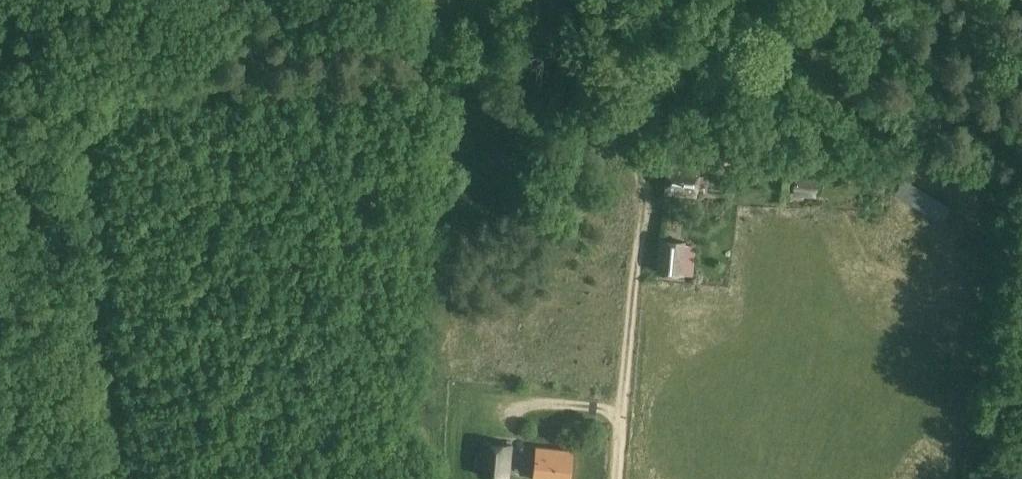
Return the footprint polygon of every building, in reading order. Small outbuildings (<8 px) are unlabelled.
[(801,158),(802,141),(792,140),(791,157),(801,158)] [(696,197),(700,168),(669,164),(666,194),(696,197)] [(817,198),(818,179),(795,178),(795,197),(817,198)] [(684,223),(687,212),(673,207),(669,219),(684,223)] [(656,273),(691,276),(695,247),(687,247),(687,241),(659,238),(656,273)] [(482,441),(479,476),(511,478),(513,444),(482,441)] [(573,451),(538,448),(535,478),(570,478),(573,451)]
